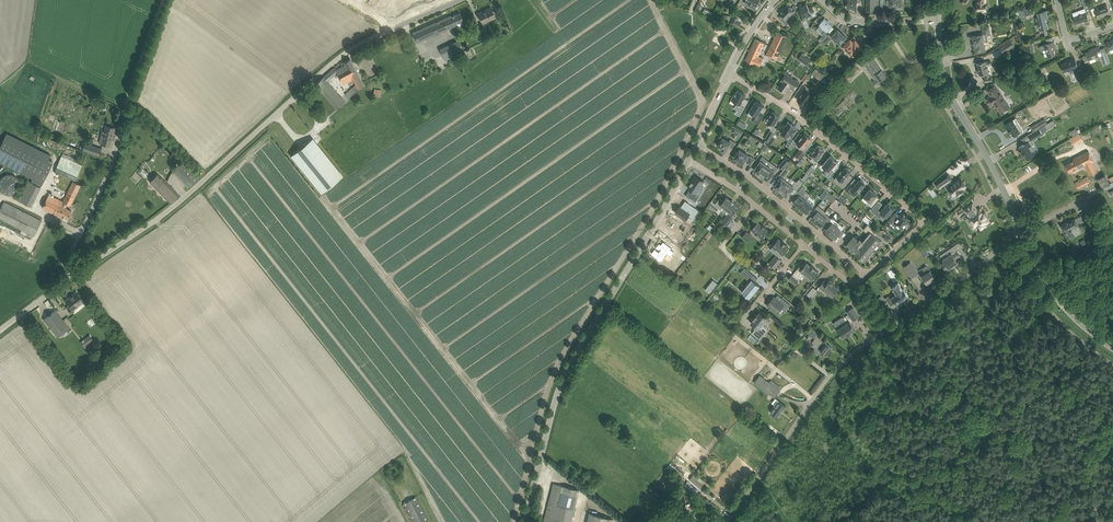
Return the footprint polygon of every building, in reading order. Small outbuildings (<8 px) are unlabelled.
[(738,2),(747,6),(746,8),(754,11),(756,6),(758,0),(739,0),(738,2)] [(848,2),(847,2),(847,7),(852,7),(852,8),(857,8),(857,1),(861,1),(861,0),(848,0),(848,2)] [(867,9),(875,9),(875,6),(876,1),(879,1),(879,0),(866,0),(867,9)] [(903,0),(886,0),(886,6),(890,6),(896,6),(896,9),(904,9),(904,3),(903,3),(903,0)] [(986,11),(986,0),(978,0),(978,3),(976,3),(976,10),(982,10),(982,11),(986,11)] [(801,9),(797,11),(801,20),(805,18),(805,17),(810,15),(811,18),(817,15),(813,6),(809,8),(807,4),(803,6),(802,3),(801,3),(802,4),(799,5),(801,9)] [(1094,8),(1091,9),(1093,16),(1097,14),(1098,18),(1110,13),(1107,4),(1104,5),(1105,6),(1095,10),(1094,8)] [(781,15),(779,17),(786,25),(790,21),(787,18),(794,11),(788,5),(784,8),(779,13),(781,15)] [(479,14),(483,23),(496,17),(491,7),(486,9),(487,10),(479,14)] [(1045,16),(1048,15),(1047,10),(1038,12),(1039,17),(1036,18),(1038,25),(1039,24),(1041,30),(1048,28),(1045,16)] [(451,15),(446,17),(450,27),(456,25),(455,24),(463,20),(460,12),(452,16),(451,15)] [(1073,16),(1076,25),(1085,21),(1085,22),(1090,21),(1086,12),(1073,16)] [(737,20),(738,17),(733,15),(730,22),(739,26),(741,21),(737,20)] [(450,27),(446,17),(412,32),(417,42),(450,27)] [(817,28),(822,33),(826,29),(827,30),(833,25),(825,17),(820,23),(821,24),(817,28)] [(982,26),(983,33),(978,34),(978,35),(972,36),(974,46),(976,45),(977,52),(986,51),(983,38),(986,37),(987,36),(986,35),(991,35),(989,25),(982,26)] [(838,29),(835,33),(832,36),(840,44),(847,37),(838,29)] [(766,55),(776,59),(787,36),(778,31),(766,55)] [(828,35),(825,33),(818,40),(821,43),(823,40),(828,35)] [(831,38),(828,35),(823,40),(826,43),(831,38)] [(746,60),(760,66),(763,58),(758,56),(764,43),(756,39),(746,60)] [(1011,39),(1002,46),(1006,52),(1015,46),(1011,39)] [(440,49),(445,60),(464,51),(459,40),(440,49)] [(850,40),(843,47),(846,50),(847,49),(849,49),(850,50),(850,53),(851,54),(854,54),(855,54),(858,51),(858,50),(861,47),(860,47),(861,46),(858,43),(857,44),(857,43),(856,44),(854,42),(853,43),(850,40)] [(1053,48),(1057,47),(1054,41),(1043,45),(1047,57),(1055,54),(1053,48)] [(1101,52),(1101,51),(1099,46),(1092,48),(1093,50),(1085,53),(1086,54),(1083,55),(1085,61),(1099,56),(1098,53),(1101,52)] [(1101,52),(1105,64),(1110,63),(1104,47),(1100,49),(1101,52)] [(802,54),(799,59),(806,64),(810,59),(802,54)] [(882,69),(873,56),(863,63),(874,78),(875,79),(878,77),(880,81),(883,79),(887,76),(882,69)] [(1071,60),(1061,64),(1064,71),(1069,69),(1070,73),(1074,72),(1076,71),(1075,71),(1074,67),(1078,66),(1075,57),(1071,59),(1071,60)] [(346,64),(336,70),(337,73),(343,85),(353,79),(356,84),(358,89),(364,86),(357,73),(358,73),(350,58),(344,62),(346,64)] [(984,78),(985,82),(992,80),(991,75),(989,76),(988,67),(987,68),(986,65),(991,64),(990,61),(985,62),(985,61),(977,62),(979,74),(984,73),(985,77),(984,78)] [(798,72),(806,78),(812,70),(804,64),(798,72)] [(337,73),(336,70),(334,68),(315,84),(337,109),(345,101),(338,93),(327,81),(337,73)] [(1076,71),(1074,72),(1078,82),(1085,79),(1082,68),(1075,71),(1076,71)] [(852,69),(844,76),(849,81),(857,74),(852,69)] [(782,81),(779,87),(786,92),(790,87),(794,89),(799,82),(792,77),(791,78),(785,74),(781,80),(782,81)] [(359,89),(358,89),(356,84),(345,94),(349,98),(359,89)] [(997,105),(997,106),(998,106),(1002,111),(1009,107),(1002,96),(1000,95),(1001,94),(1000,93),(999,94),(995,90),(997,88),(994,84),(987,89),(991,96),(989,97),(988,96),(987,96),(993,104),(995,102),(997,105)] [(797,98),(796,100),(804,105),(810,98),(815,101),(820,94),(813,88),(810,91),(805,87),(799,95),(796,98),(797,98)] [(374,95),(381,96),(382,89),(375,88),(374,95)] [(737,109),(735,113),(740,115),(745,106),(741,104),(746,95),(738,90),(735,94),(734,94),(731,99),(736,102),(735,103),(737,104),(735,108),(737,109)] [(755,115),(752,119),(757,123),(763,113),(760,111),(763,105),(756,101),(750,111),(753,113),(753,114),(755,115)] [(769,115),(766,120),(770,123),(768,126),(771,129),(765,139),(769,141),(778,127),(774,125),(780,116),(777,114),(777,113),(774,111),(773,112),(773,111),(770,116),(769,115)] [(1017,118),(1008,123),(1010,127),(1009,128),(1011,131),(1013,130),(1015,135),(1022,131),(1017,123),(1020,121),(1017,118)] [(795,126),(788,121),(785,126),(783,125),(780,130),(789,136),(790,134),(793,136),(797,129),(794,127),(795,126)] [(100,143),(110,146),(115,127),(107,125),(105,131),(103,131),(100,143)] [(740,137),(743,131),(737,127),(734,133),(740,137)] [(1039,128),(1028,134),(1031,140),(1043,134),(1039,128)] [(0,147),(0,162),(32,178),(30,182),(41,188),(54,162),(49,160),(52,155),(7,133),(0,147)] [(796,155),(800,158),(812,143),(809,141),(811,139),(805,133),(797,143),(803,148),(802,150),(801,149),(796,155)] [(1070,138),(1073,144),(1082,139),(1079,133),(1070,138)] [(719,139),(717,143),(719,144),(718,145),(722,148),(721,149),(725,152),(729,146),(732,148),(736,142),(730,139),(729,141),(723,137),(721,140),(719,139)] [(794,140),(791,137),(786,145),(789,147),(794,140)] [(342,176),(312,138),(292,154),(322,192),(342,176)] [(1029,141),(1019,147),(1021,151),(1023,155),(1024,155),(1026,159),(1036,153),(1029,141)] [(85,143),(83,149),(99,155),(102,148),(85,143)] [(814,155),(810,160),(815,163),(821,157),(820,156),(825,150),(823,149),(824,148),(821,145),(820,146),(819,145),(815,149),(815,148),(811,152),(814,155)] [(749,155),(739,149),(737,153),(736,153),(734,156),(735,156),(734,158),(743,163),(745,160),(747,161),(747,162),(751,165),(755,159),(750,156),(750,157),(748,156),(749,155)] [(1074,160),(1065,164),(1069,171),(1073,169),(1074,172),(1079,170),(1078,168),(1085,165),(1090,175),(1097,171),(1091,161),(1094,160),(1089,151),(1073,159),(1074,160)] [(55,171),(75,181),(83,165),(80,163),(81,161),(68,155),(67,156),(64,154),(55,171)] [(828,178),(837,167),(834,165),(837,161),(831,155),(822,165),(828,170),(824,174),(828,178)] [(757,172),(757,173),(761,176),(768,166),(764,163),(765,158),(763,156),(760,160),(761,161),(754,170),(757,172)] [(789,161),(785,158),(779,166),(783,169),(788,163),(789,161)] [(173,170),(189,187),(198,178),(182,161),(173,170)] [(812,164),(806,172),(806,173),(809,175),(809,176),(816,168),(812,164)] [(768,166),(761,176),(765,178),(768,180),(774,171),(775,172),(778,168),(776,166),(772,169),(768,166)] [(845,166),(837,176),(841,179),(838,183),(843,188),(850,180),(847,177),(852,171),(845,166)] [(777,189),(780,192),(788,182),(784,179),(789,170),(785,167),(779,175),(781,176),(778,180),(779,181),(775,186),(777,188),(777,189)] [(171,203),(179,195),(158,173),(150,181),(171,203)] [(1,189),(2,191),(3,192),(5,193),(7,194),(9,194),(11,194),(12,194),(14,193),(16,192),(17,191),(18,190),(19,189),(19,187),(20,185),(20,183),(19,182),(19,180),(18,179),(18,178),(16,177),(15,176),(14,175),(12,175),(10,174),(9,174),(7,174),(5,175),(3,176),(2,177),(1,179),(0,180),(0,181),(0,187),(1,189)] [(940,180),(943,184),(946,183),(948,187),(953,195),(957,192),(959,194),(964,190),(963,188),(966,186),(961,178),(952,184),(950,180),(951,179),(948,174),(940,180)] [(690,184),(688,188),(694,192),(690,198),(696,202),(702,193),(697,190),(704,181),(696,176),(692,181),(692,182),(691,184),(690,183),(690,184)] [(1074,181),(1077,188),(1089,182),(1086,176),(1074,181)] [(788,182),(780,192),(784,195),(784,194),(787,196),(794,187),(797,190),(803,182),(800,179),(792,185),(788,182)] [(851,183),(845,190),(851,194),(853,191),(857,194),(865,184),(864,183),(865,182),(861,179),(861,180),(859,179),(854,185),(851,183)] [(17,199),(31,207),(41,188),(29,181),(21,196),(19,196),(17,199)] [(42,207),(59,215),(60,214),(68,219),(72,210),(66,207),(68,204),(71,205),(81,185),(73,181),(63,201),(49,194),(42,207)] [(1102,187),(1104,190),(1112,185),(1112,182),(1102,187)] [(800,195),(794,202),(796,204),(795,204),(799,207),(800,207),(808,196),(810,193),(805,190),(806,188),(803,186),(797,193),(800,195)] [(825,189),(820,196),(823,199),(829,192),(825,189)] [(871,189),(864,196),(869,200),(867,203),(872,207),(874,204),(872,201),(877,194),(871,189)] [(735,203),(731,199),(730,200),(727,196),(723,201),(720,198),(715,204),(719,208),(721,205),(730,212),(722,222),(727,226),(736,215),(733,213),(739,207),(735,203)] [(813,201),(808,196),(800,207),(803,210),(802,210),(806,213),(808,211),(810,213),(813,210),(811,209),(814,205),(813,201)] [(34,235),(41,221),(4,201),(0,209),(0,218),(34,235)] [(677,211),(675,212),(676,213),(685,220),(690,214),(694,217),(699,210),(688,202),(683,208),(680,206),(677,210),(677,211)] [(876,204),(871,209),(881,217),(884,214),(887,217),(894,208),(888,203),(882,210),(876,204)] [(973,203),(964,209),(964,210),(967,214),(968,215),(966,217),(973,228),(978,225),(981,229),(987,225),(986,224),(990,221),(986,216),(987,216),(984,212),(983,212),(980,208),(977,209),(973,203)] [(812,218),(816,222),(823,214),(825,211),(818,205),(814,210),(813,210),(814,211),(813,211),(816,213),(812,218)] [(896,212),(889,220),(896,226),(896,225),(901,230),(903,227),(904,227),(904,226),(908,221),(906,219),(907,219),(903,216),(902,216),(900,214),(900,215),(896,212)] [(825,221),(828,223),(830,220),(823,214),(816,222),(821,226),(825,221)] [(1067,222),(1061,225),(1068,239),(1075,235),(1071,229),(1079,225),(1075,218),(1068,222),(1067,222)] [(826,230),(831,234),(837,226),(830,220),(828,223),(830,225),(826,230)] [(765,227),(765,226),(762,224),(758,221),(751,229),(762,238),(769,230),(765,227)] [(837,226),(831,234),(835,238),(837,235),(840,237),(844,232),(842,230),(844,227),(839,223),(837,226)] [(845,246),(853,252),(855,250),(857,252),(855,254),(865,262),(868,259),(868,258),(873,251),(874,252),(879,245),(882,241),(875,236),(878,232),(868,224),(863,229),(868,233),(869,233),(871,234),(864,243),(861,241),(862,239),(860,238),(859,240),(854,236),(845,246)] [(882,236),(889,241),(892,237),(885,231),(882,236)] [(772,246),(780,252),(777,255),(776,255),(769,263),(775,268),(782,259),(780,258),(783,254),(789,247),(785,244),(786,243),(783,241),(782,241),(778,238),(772,246)] [(659,242),(651,253),(655,256),(656,255),(661,260),(667,253),(671,255),(674,251),(671,248),(672,247),(664,241),(662,244),(659,242)] [(921,249),(925,256),(929,254),(924,247),(921,249)] [(944,262),(942,263),(946,269),(949,268),(952,266),(955,264),(958,262),(957,260),(961,257),(957,250),(954,252),(951,248),(947,251),(950,254),(943,259),(944,262)] [(741,260),(736,265),(739,268),(744,263),(741,260)] [(801,264),(789,279),(795,284),(798,280),(795,277),(800,271),(804,273),(812,280),(819,272),(815,268),(811,264),(811,265),(807,262),(804,266),(801,264)] [(904,266),(911,277),(918,273),(910,262),(904,266)] [(926,273),(922,276),(927,283),(935,277),(932,273),(930,270),(930,271),(926,265),(922,268),(926,273)] [(742,291),(744,293),(750,298),(760,285),(755,281),(757,278),(745,267),(741,272),(751,280),(742,291)] [(718,283),(714,280),(707,288),(711,292),(718,283)] [(819,286),(828,294),(829,293),(833,296),(839,289),(832,283),(833,282),(830,280),(828,282),(825,280),(819,286)] [(904,288),(903,289),(899,282),(892,287),(895,291),(885,298),(887,301),(892,298),(896,304),(901,300),(902,302),(905,300),(904,298),(909,295),(904,288)] [(73,309),(84,301),(77,291),(66,300),(73,309)] [(767,305),(777,313),(783,306),(786,309),(790,304),(782,297),(779,300),(774,296),(767,305)] [(844,320),(846,323),(837,329),(843,337),(848,334),(851,332),(856,329),(850,321),(852,319),(853,320),(859,316),(853,307),(847,311),(850,316),(844,320)] [(55,310),(44,319),(58,336),(69,327),(55,310)] [(751,322),(757,327),(753,332),(752,332),(760,339),(760,338),(764,333),(762,331),(765,328),(762,324),(767,318),(760,312),(757,315),(756,315),(754,318),(754,319),(751,322)] [(90,335),(81,342),(86,348),(95,341),(90,335)] [(817,336),(812,342),(814,343),(812,345),(815,348),(815,349),(819,352),(821,350),(826,354),(832,347),(826,343),(822,339),(817,336)] [(760,375),(754,382),(774,397),(781,388),(772,381),(771,383),(760,375)] [(771,411),(778,417),(780,413),(781,411),(782,412),(786,406),(779,400),(771,411)] [(690,480),(700,488),(704,484),(693,475),(690,480)] [(579,490),(553,483),(543,521),(571,521),(579,490)] [(676,503),(682,508),(690,498),(684,493),(676,503)] [(413,521),(430,521),(417,497),(404,504),(413,521)] [(613,518),(589,513),(587,521),(612,521),(613,518)]
